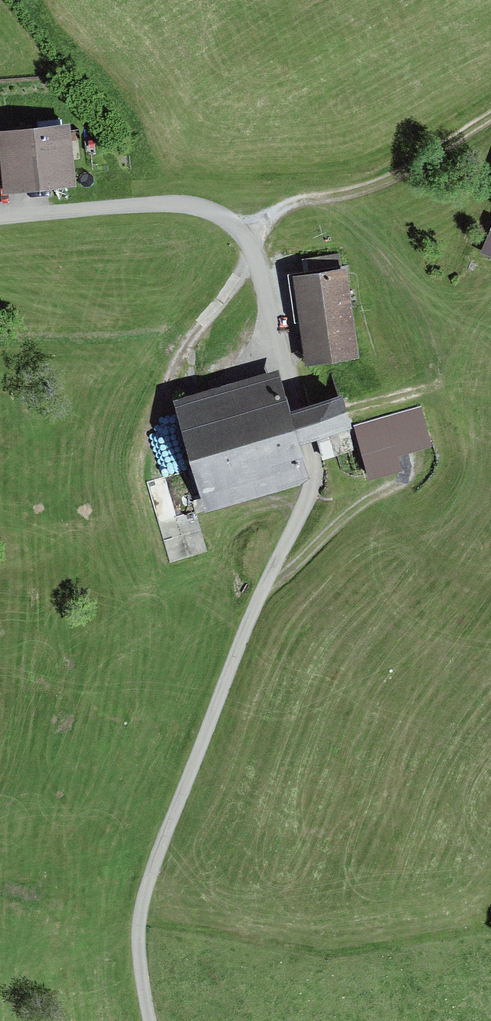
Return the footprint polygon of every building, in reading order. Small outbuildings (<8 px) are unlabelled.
[(0,131),(0,172),(3,194),(73,185),(65,123),(0,131)] [(347,262),(295,269),(306,359),(359,353),(347,262)] [(279,364),(174,392),(205,506),(297,481),(309,471),(300,433),(351,419),(342,386),(289,400),(279,364)] [(424,405),(357,427),(372,476),(440,455),(424,405)]
